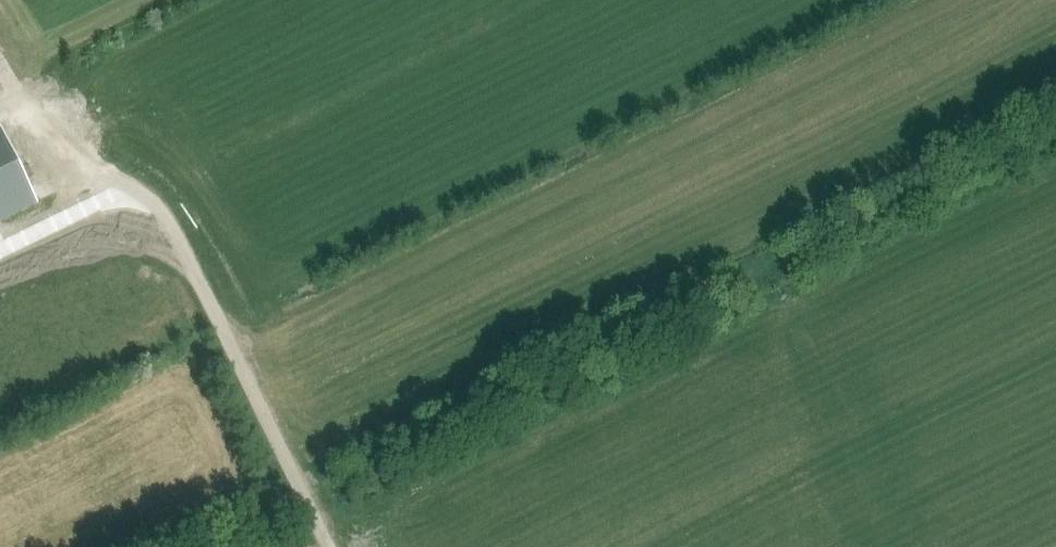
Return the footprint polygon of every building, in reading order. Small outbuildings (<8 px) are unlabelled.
[(25,191),(0,139),(0,203),(25,191)]
